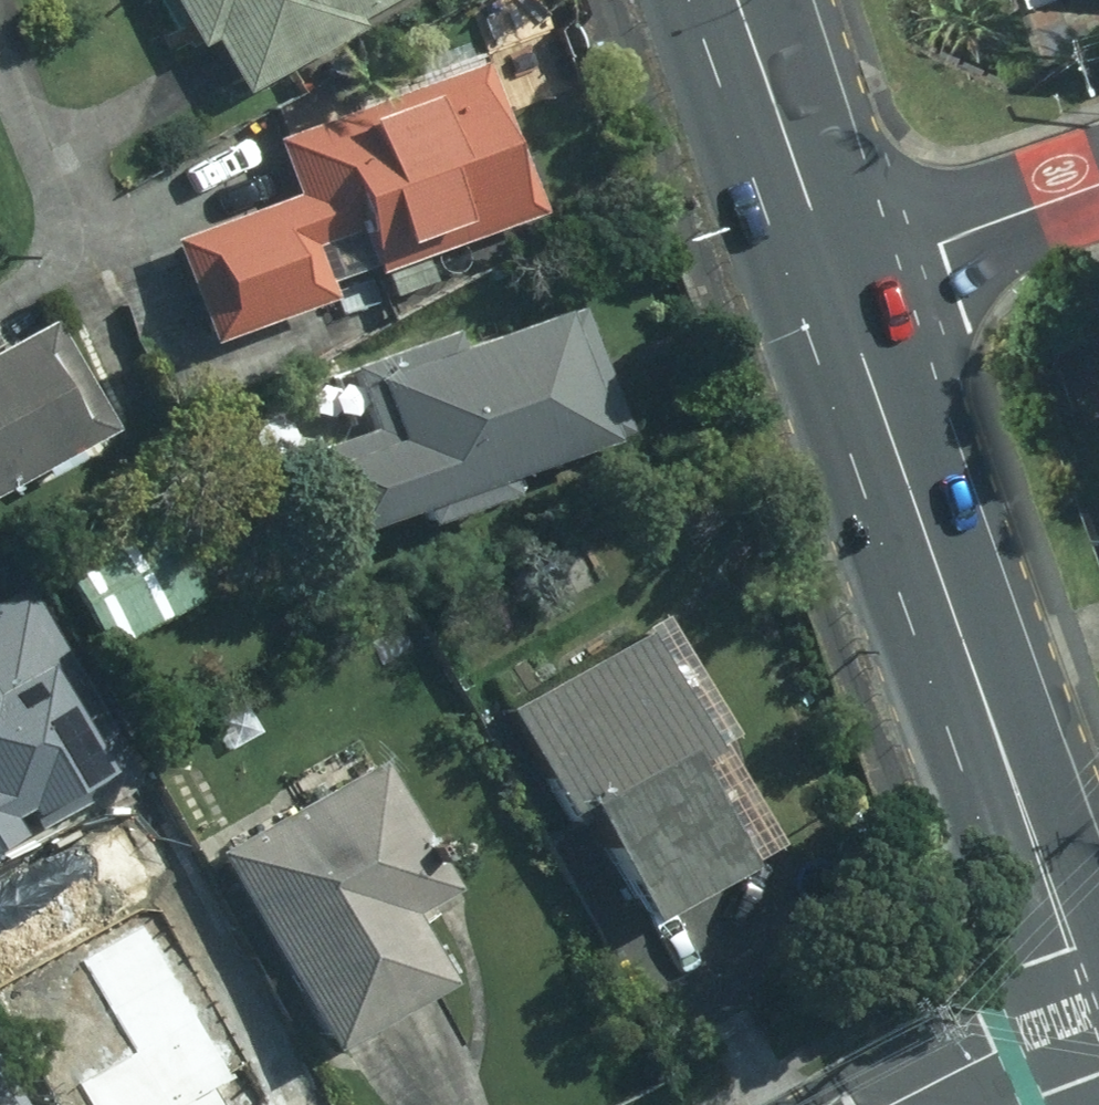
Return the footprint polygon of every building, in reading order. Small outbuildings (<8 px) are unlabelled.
[(206,49),(221,41),(250,92),(371,24),(366,16),(394,0),(178,0),(206,49)] [(545,214),(490,61),(281,134),(301,190),(175,235),(212,342),(340,297),(333,279),(377,263),(381,275),(390,272),(397,293),(436,279),(427,254),(545,214)] [(613,376),(588,306),(466,345),(461,329),(351,363),(373,432),(321,447),(348,533),(426,508),(431,524),(525,495),(519,477),(636,438),(613,376)] [(56,319),(0,350),(0,498),(119,434),(56,319)] [(55,545),(108,646),(209,594),(157,492),(55,545)] [(122,780),(58,661),(81,649),(44,580),(2,602),(0,599),(0,845),(122,780)] [(773,843),(654,628),(511,707),(577,827),(595,817),(654,923),(759,866),(752,854),(773,843)] [(390,758),(220,848),(337,1051),(458,982),(419,911),(464,885),(390,758)] [(80,1080),(94,1104),(191,1104),(185,1093),(229,1069),(148,919),(83,954),(135,1051),(80,1080)] [(0,1058),(0,1104),(26,1104),(0,1058)]
